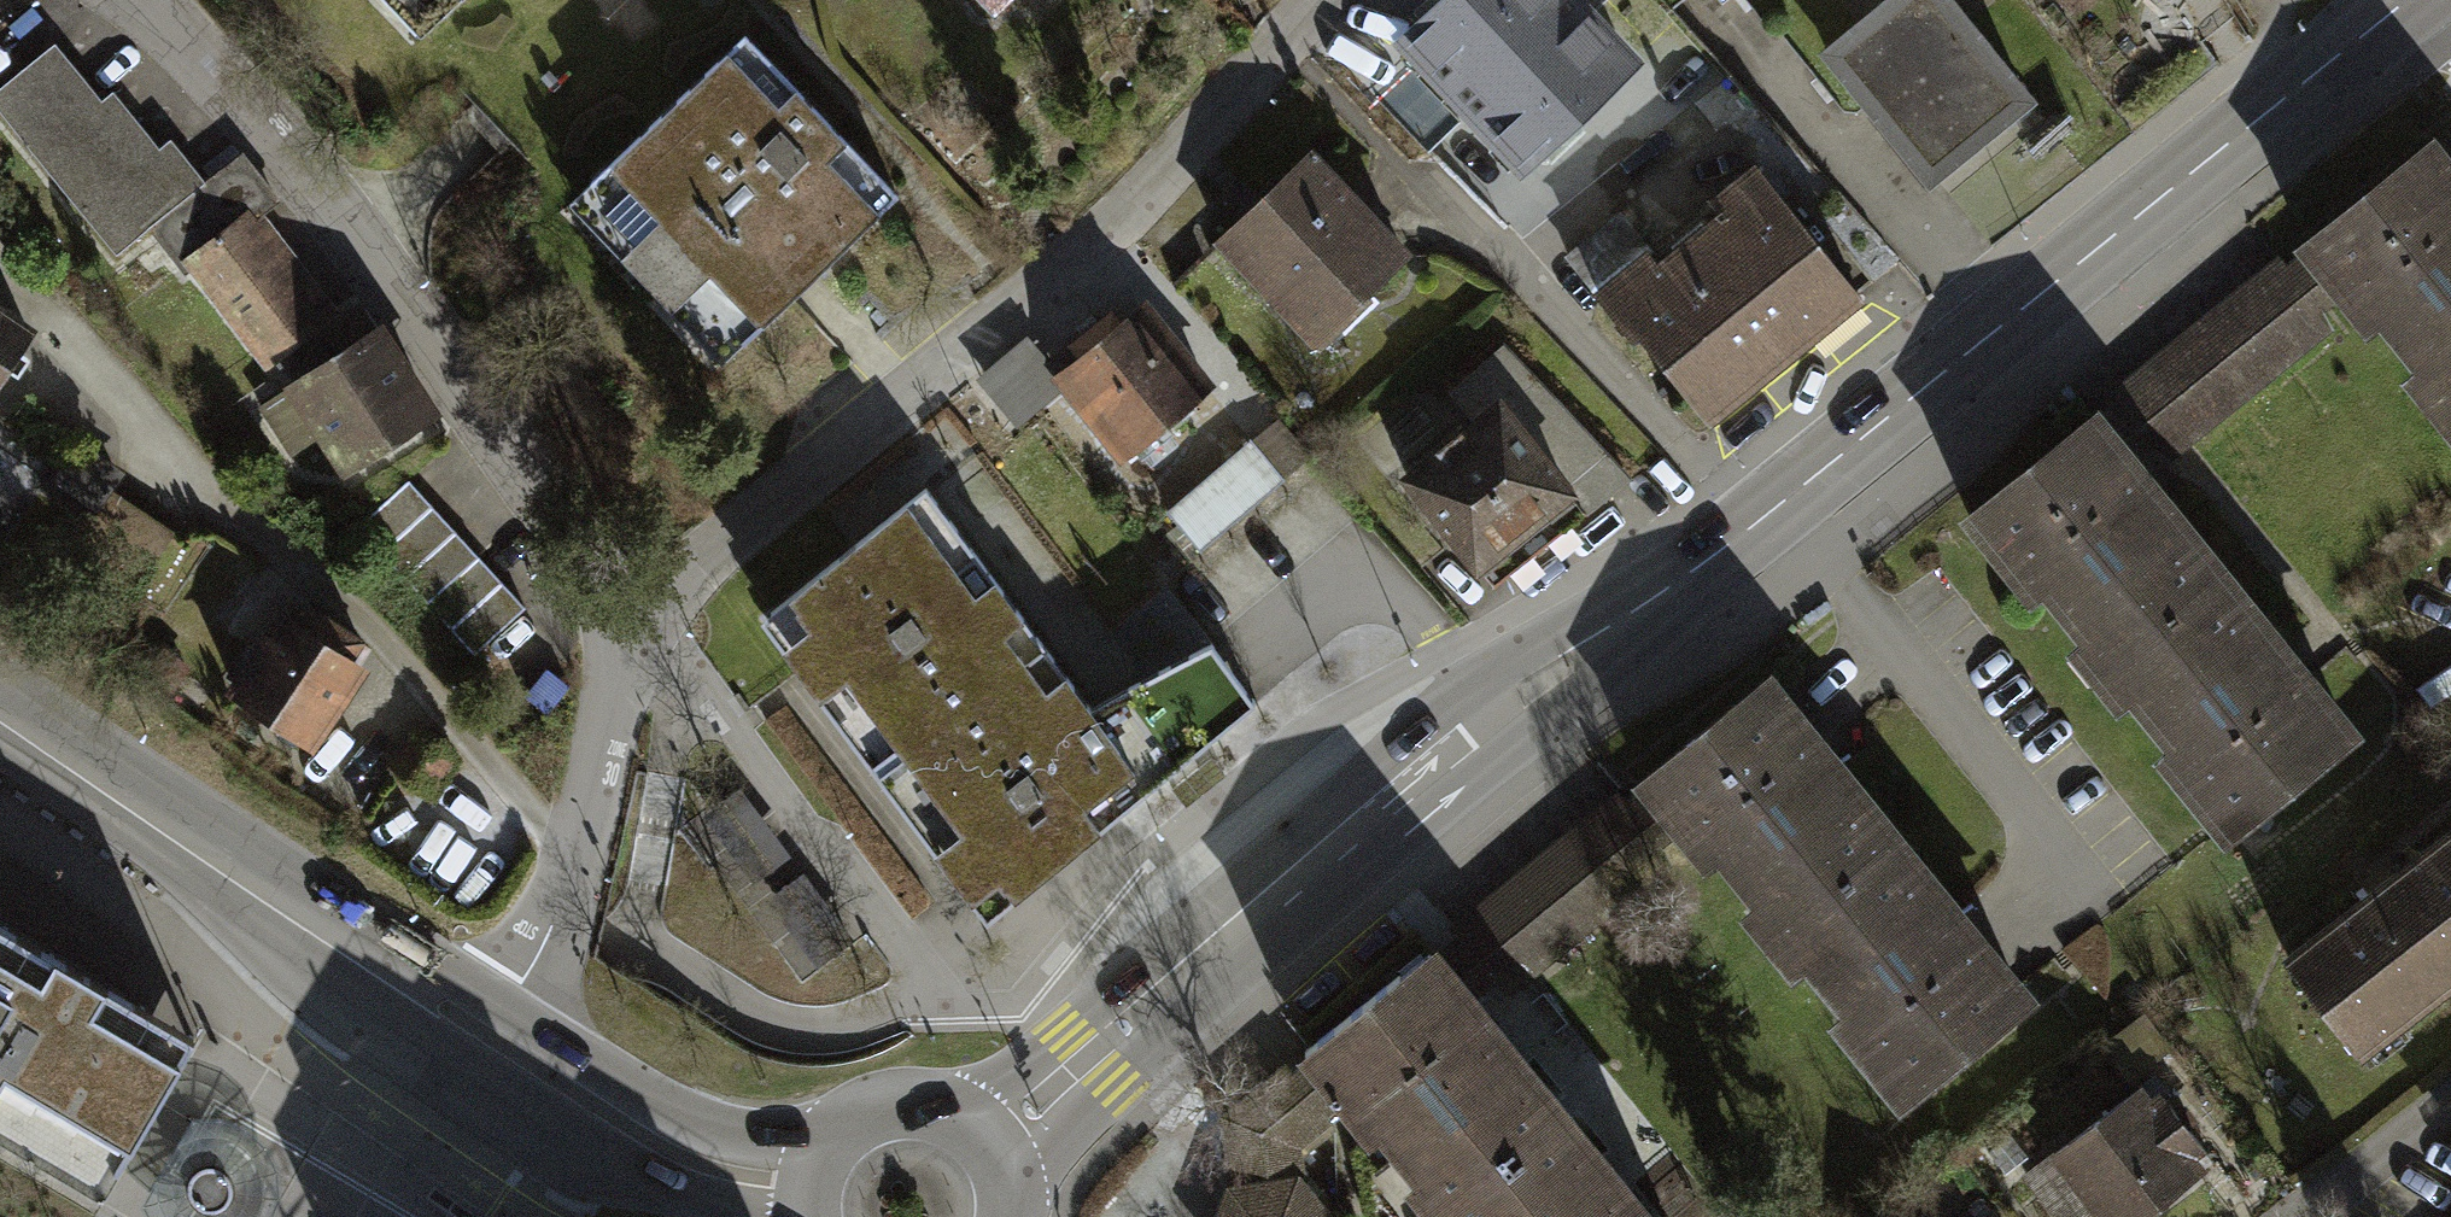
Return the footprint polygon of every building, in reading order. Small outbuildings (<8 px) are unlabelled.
[(446,18),(465,0),(429,0),(446,18)] [(1034,26),(1061,0),(1009,0),(1034,26)] [(1593,0),(1422,0),(1391,29),(1522,166),(1642,52),(1593,0)] [(1823,45),(1925,173),(2024,94),(1949,0),(1880,0),(1823,45)] [(856,177),(715,31),(579,163),(719,308),(856,177)] [(0,90),(0,111),(115,258),(148,232),(183,276),(199,263),(268,351),(313,316),(240,223),(270,200),(237,158),(201,186),(169,145),(158,153),(108,90),(95,100),(54,48),(0,90)] [(1408,254),(1308,149),(1225,227),(1325,333),(1408,254)] [(2450,387),(2450,189),(2426,157),(2303,254),(2424,409),(2450,387)] [(1753,174),(1606,291),(1712,423),(1859,306),(1753,174)] [(2281,257),(2117,390),(2166,450),(2330,316),(2281,257)] [(1201,393),(1128,304),(1056,363),(1129,452),(1201,393)] [(0,317),(0,390),(33,338),(0,317)] [(429,413),(373,327),(255,403),(286,451),(322,428),(347,466),(429,413)] [(1022,341),(980,376),(1018,423),(1061,389),(1022,341)] [(2424,409),(2450,444),(2450,387),(2424,409)] [(1500,411),(1408,484),(1488,584),(1580,511),(1500,411)] [(1202,546),(1291,485),(1259,438),(1169,499),(1202,546)] [(2090,694),(2214,597),(2093,442),(1969,539),(2090,694)] [(37,519),(152,591),(188,534),(116,490),(124,477),(81,450),(37,519)] [(356,529),(472,654),(524,606),(408,481),(356,529)] [(1090,715),(942,527),(783,653),(989,914),(1148,788),(1090,715)] [(2333,749),(2214,597),(2090,694),(2209,846),(2333,749)] [(378,654),(300,604),(245,692),(323,741),(378,654)] [(1192,635),(1090,715),(1148,788),(1249,708),(1192,635)] [(1759,950),(1882,854),(1761,699),(1638,795),(1759,950)] [(1617,789),(1454,926),(1504,985),(1667,848),(1617,789)] [(752,887),(791,870),(761,802),(722,819),(752,887)] [(2289,948),(2358,1040),(2450,971),(2450,827),(2289,948)] [(2001,1006),(1882,854),(1759,950),(1877,1102),(2001,1006)] [(99,1204),(194,1039),(0,928),(0,1148),(99,1204)] [(1434,1216),(1557,1120),(1436,965),(1313,1062),(1434,1216)] [(1284,1184),(1282,1150),(1326,1114),(1295,1074),(1236,1119),(1241,1189),(1233,1190),(1221,1216),(1316,1216),(1291,1184),(1284,1184)] [(2138,1098),(2042,1171),(2077,1216),(2145,1216),(2198,1177),(2138,1098)] [(190,1116),(139,1202),(146,1216),(274,1216),(280,1197),(281,1168),(267,1139),(246,1124),(220,1114),(190,1116)] [(1557,1120),(1434,1216),(1633,1216),(1557,1120)]
